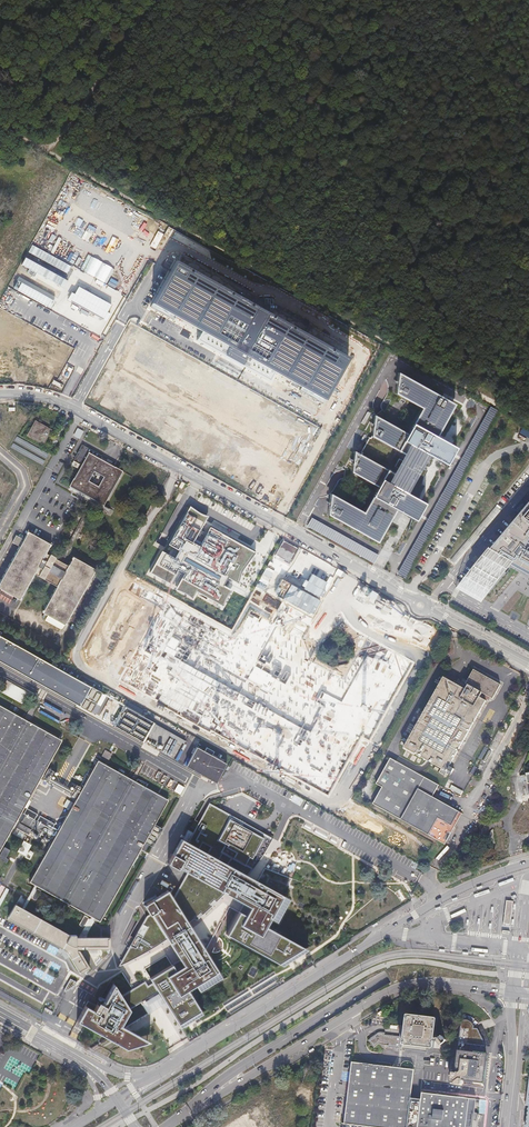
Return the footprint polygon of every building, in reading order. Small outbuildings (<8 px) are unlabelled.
[(177,260),(152,306),(174,319),(176,316),(201,330),(196,340),(272,382),(277,374),(301,387),(300,390),(324,403),(350,356),(177,260)] [(378,544),(396,511),(402,501),(406,494),(413,481),(407,477),(414,465),(420,468),(427,455),(430,457),(447,466),(457,449),(437,438),(455,405),(398,374),(397,383),(395,382),(394,384),(397,386),(396,395),(422,409),(408,435),(391,425),(375,416),(374,425),(372,424),(371,427),(373,428),(372,437),(405,456),(403,459),(407,461),(400,473),(396,471),(394,474),(355,452),(353,462),(352,461),(350,463),(353,464),(352,473),(378,488),(364,513),(331,495),(330,504),(328,503),(327,505),(329,507),(328,516),(366,537),(378,544)] [(499,412),(491,408),(398,575),(406,580),(499,412)] [(52,434),(36,424),(27,439),(44,449),(52,434)] [(74,437),(81,439),(84,431),(77,429),(74,437)] [(123,470),(100,457),(103,453),(83,442),(73,458),(81,463),(79,467),(69,484),(103,504),(123,470)] [(406,494),(402,501),(409,505),(409,507),(409,508),(411,509),(412,509),(413,508),(415,509),(419,501),(420,496),(421,493),(425,487),(422,485),(424,479),(428,472),(425,470),(427,463),(430,457),(427,455),(420,468),(414,465),(407,477),(413,481),(406,494)] [(81,463),(73,458),(70,463),(79,467),(81,463)] [(402,501),(396,511),(402,514),(410,519),(414,521),(416,522),(426,505),(419,501),(406,494),(402,501)] [(32,508),(29,514),(35,517),(38,511),(32,508)] [(511,568),(513,566),(512,568),(520,573),(528,578),(528,508),(460,589),(483,601),(484,599),(511,568)] [(203,517),(196,513),(195,515),(176,550),(185,555),(181,564),(169,557),(166,563),(157,577),(176,588),(184,574),(191,578),(186,586),(182,594),(188,596),(191,597),(192,598),(195,600),(197,601),(198,603),(203,595),(224,607),(229,610),(231,605),(232,601),(234,598),(236,597),(238,594),(233,592),(229,590),(233,583),(233,582),(243,587),(244,584),(246,580),(247,577),(248,574),(250,571),(256,564),(260,557),(250,552),(227,539),(225,538),(216,533),(206,550),(200,547),(210,528),(212,526),(213,524),(214,522),(211,521),(208,520),(203,517)] [(375,564),(380,556),(312,519),(308,527),(373,563),(375,564)] [(0,581),(0,588),(21,600),(37,573),(57,585),(42,612),(65,626),(98,571),(74,557),(69,565),(48,554),(53,544),(30,531),(24,538),(17,535),(12,542),(20,546),(0,581)] [(164,546),(168,537),(160,534),(156,543),(164,546)] [(164,613),(124,590),(86,657),(116,673),(126,679),(157,624),(164,613)] [(352,672),(348,681),(336,674),(305,657),(297,653),(303,643),(281,631),(278,636),(271,649),(260,668),(250,685),(226,672),(230,665),(179,637),(148,691),(199,719),(206,706),(231,719),(227,726),(247,738),(249,733),(251,734),(252,732),(302,760),(298,767),(319,779),(324,770),(325,771),(353,721),(352,721),(359,708),(360,709),(378,679),(356,667),(353,673),(352,672)] [(90,690),(0,640),(0,664),(80,708),(90,690)] [(453,771),(449,769),(486,704),(480,700),(482,696),(493,703),(502,689),(473,672),(465,687),(467,688),(465,691),(444,679),(403,750),(431,766),(435,769),(434,771),(438,773),(439,771),(441,772),(440,774),(445,777),(446,775),(449,776),(451,774),(453,771)] [(1,691),(22,701),(26,693),(22,691),(19,696),(16,695),(20,687),(7,680),(1,691)] [(14,826),(17,819),(41,777),(43,777),(42,779),(47,782),(48,780),(50,776),(51,774),(52,772),(52,770),(51,769),(50,769),(49,768),(48,769),(46,770),(44,774),(43,774),(61,740),(0,706),(0,851),(14,826)] [(120,731),(161,754),(171,736),(130,713),(120,731)] [(215,782),(226,763),(196,746),(186,765),(215,782)] [(102,757),(109,760),(113,753),(105,749),(102,757)] [(56,833),(45,826),(24,815),(26,824),(28,825),(53,839),(29,881),(34,884),(21,907),(14,903),(6,917),(65,951),(78,972),(88,966),(78,949),(75,950),(75,948),(108,947),(108,934),(86,935),(95,917),(99,920),(147,834),(149,836),(148,837),(156,842),(158,838),(155,837),(159,830),(154,827),(150,833),(148,831),(167,798),(97,759),(79,791),(77,794),(76,793),(78,789),(78,785),(76,785),(75,785),(74,785),(73,788),(71,792),(71,795),(72,795),(74,795),(76,796),(65,817),(56,833)] [(372,805),(441,845),(443,846),(461,815),(432,798),(438,787),(416,774),(390,759),(375,785),(381,789),(372,805)] [(262,785),(266,778),(242,764),(238,770),(262,785)] [(519,777),(519,779),(525,777),(526,779),(525,779),(528,803),(528,775),(519,777)] [(59,783),(50,776),(48,780),(71,792),(73,788),(68,788),(59,783)] [(448,789),(461,795),(463,791),(451,785),(448,789)] [(261,855),(272,837),(209,802),(186,842),(185,873),(172,896),(169,898),(149,913),(146,915),(117,966),(124,963),(140,953),(165,937),(185,923),(192,917),(195,918),(202,912),(212,904),(222,893),(246,874),(251,868),(261,855)] [(36,821),(52,829),(56,822),(40,814),(36,821)] [(25,831),(28,825),(26,824),(17,819),(14,826),(25,831)] [(186,842),(177,837),(164,861),(185,873),(222,893),(246,906),(242,911),(237,908),(224,933),(280,964),(307,946),(268,925),(265,923),(268,917),(275,920),(288,897),(246,874),(186,842)] [(29,842),(23,853),(27,854),(33,844),(29,842)] [(7,863),(9,859),(6,858),(10,850),(4,847),(1,853),(0,853),(0,859),(7,863)] [(169,898),(163,890),(143,903),(149,913),(165,937),(177,957),(169,962),(167,963),(149,975),(150,977),(158,990),(178,1021),(180,1025),(202,1012),(200,1008),(191,994),(219,976),(198,944),(185,923),(169,898)] [(513,901),(506,900),(504,923),(511,924),(513,901)] [(254,966),(250,973),(256,976),(260,969),(254,966)] [(150,977),(148,978),(151,983),(147,985),(144,981),(119,996),(127,1010),(158,990),(150,977)] [(84,1005),(75,1021),(85,1027),(106,1038),(111,1040),(125,1048),(148,1041),(119,1024),(127,1010),(119,996),(112,982),(100,1004),(95,1001),(91,1009),(84,1005)] [(402,1040),(400,1051),(411,1052),(423,1054),(425,1054),(426,1051),(432,1051),(433,1045),(437,1045),(440,1048),(444,1046),(445,1043),(443,1040),(434,1039),(436,1021),(404,1017),(402,1040)] [(462,1080),(479,1082),(480,1078),(481,1078),(483,1060),(484,1061),(484,1052),(483,1046),(481,1040),(479,1037),(477,1033),(475,1030),(474,1028),(470,1028),(470,1023),(469,1022),(468,1022),(467,1021),(466,1020),(464,1020),(463,1020),(461,1020),(460,1020),(455,1054),(453,1055),(453,1057),(449,1061),(452,1066),(452,1068),(455,1071),(455,1073),(449,1073),(448,1080),(450,1081),(452,1083),(461,1084),(462,1080)] [(382,1037),(382,1035),(378,1035),(366,1043),(371,1050),(378,1046),(387,1047),(386,1049),(400,1051),(402,1040),(382,1037)] [(412,1071),(399,1069),(389,1068),(350,1063),(342,1126),(352,1126),(405,1126),(412,1071)] [(474,1100),(420,1094),(417,1126),(471,1126),(472,1122),(475,1122),(477,1115),(473,1114),(474,1107),(477,1108),(478,1101),(474,1100)]
